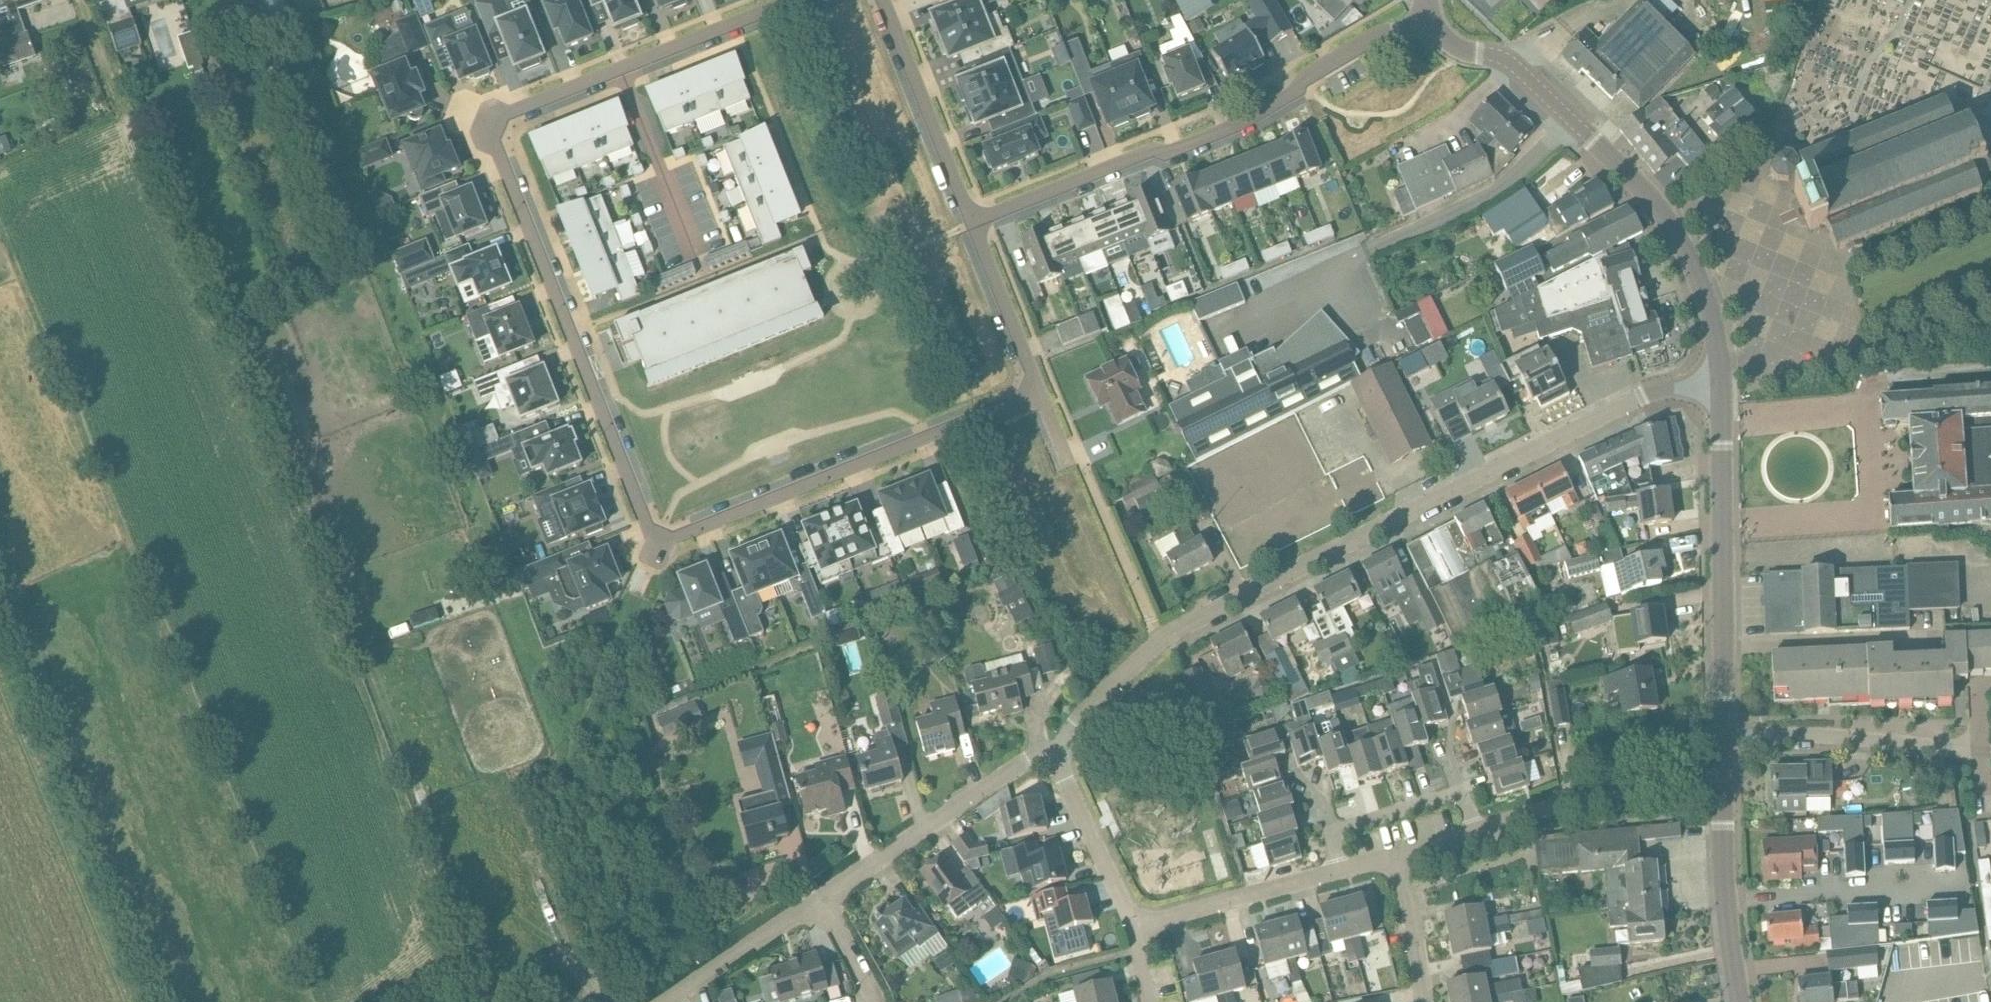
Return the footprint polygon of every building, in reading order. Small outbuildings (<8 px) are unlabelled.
[(26,33),(19,11),(48,1),(47,0),(0,0),(0,3),(1,6),(0,7),(0,41),(26,33)] [(247,11),(263,5),(261,0),(243,0),(247,11)] [(263,5),(270,25),(290,17),(284,0),(261,0),(263,5)] [(418,11),(431,6),(429,0),(413,0),(418,11)] [(476,5),(489,39),(501,34),(515,69),(521,67),(523,71),(541,64),(539,59),(544,57),(527,13),(511,19),(504,0),(488,0),(476,5)] [(546,8),(556,32),(560,31),(567,48),(592,38),(577,0),(566,0),(546,8)] [(593,8),(605,3),(615,29),(622,26),(624,31),(639,25),(637,20),(641,19),(633,0),(590,0),(593,8)] [(661,11),(673,6),(674,10),(687,5),(686,1),(687,0),(657,0),(661,11)] [(930,22),(935,35),(933,36),(935,39),(989,18),(984,6),(995,1),(995,0),(959,0),(961,3),(931,15),(933,21),(930,22)] [(1187,24),(1199,17),(1216,8),(1212,0),(1174,0),(1187,24)] [(1212,53),(1228,80),(1250,66),(1252,71),(1264,64),(1261,60),(1264,58),(1253,40),(1266,33),(1272,44),(1293,32),(1274,0),(1247,0),(1246,1),(1258,19),(1245,27),(1248,32),(1212,53)] [(1317,6),(1320,3),(1335,17),(1345,6),(1348,9),(1353,3),(1356,0),(1311,0),(1317,6)] [(1538,9),(1547,0),(1530,0),(1538,9)] [(1586,32),(1561,56),(1580,74),(1583,71),(1612,100),(1622,91),(1640,110),(1694,56),(1640,3),(1599,44),(1586,32)] [(989,18),(935,39),(936,43),(938,43),(943,56),(946,54),(949,60),(978,48),(983,59),(1011,48),(1014,47),(1007,30),(1003,31),(996,15),(989,18)] [(1207,15),(1189,24),(1195,35),(1213,25),(1207,15)] [(390,86),(381,90),(393,121),(408,115),(411,119),(414,120),(416,120),(421,118),(424,114),(423,109),(418,95),(423,93),(416,75),(410,78),(405,64),(403,65),(401,61),(404,53),(409,52),(409,54),(428,46),(416,17),(397,24),(401,34),(393,38),(388,45),(384,53),(383,62),(384,71),(390,86)] [(132,21),(108,28),(117,54),(142,46),(133,20),(132,21)] [(439,24),(426,29),(435,52),(447,47),(461,82),(475,76),(476,80),(490,75),(488,71),(491,70),(484,53),(486,52),(481,38),(478,39),(472,25),(457,31),(454,24),(441,29),(439,24)] [(0,42),(0,72),(36,60),(28,33),(0,42)] [(205,65),(194,33),(180,38),(189,65),(187,65),(189,70),(194,68),(196,74),(204,71),(202,66),(205,65)] [(1168,71),(1165,72),(1171,86),(1173,85),(1178,97),(1203,87),(1194,63),(1204,59),(1194,42),(1192,38),(1175,46),(1176,49),(1180,59),(1165,65),(1168,71)] [(1076,40),(1064,45),(1071,62),(1074,71),(1086,66),(1076,40)] [(1064,45),(1052,49),(1059,67),(1071,62),(1064,45)] [(959,86),(955,87),(961,102),(965,100),(967,104),(1025,82),(1024,81),(1023,82),(1011,50),(1012,50),(1011,48),(983,59),(974,63),(974,64),(975,63),(979,73),(958,82),(959,86)] [(1140,52),(1110,64),(1131,116),(1134,115),(1136,118),(1149,113),(1148,109),(1153,107),(1141,75),(1148,72),(1140,52)] [(735,60),(707,72),(723,112),(751,100),(735,60)] [(1110,64),(1088,73),(1109,125),(1114,123),(1115,127),(1129,121),(1127,117),(1131,116),(1110,64)] [(707,72),(679,83),(695,123),(723,112),(707,72)] [(968,108),(964,110),(970,124),(974,122),(975,126),(999,117),(1003,127),(1002,127),(1002,129),(1037,116),(1038,116),(1037,114),(1036,115),(1024,83),(1025,82),(967,104),(968,108)] [(679,83),(650,95),(666,135),(695,123),(679,83)] [(1080,87),(1065,93),(1069,103),(1084,97),(1080,87)] [(1715,125),(1710,129),(1714,134),(1726,150),(1760,124),(1747,108),(1733,90),(1723,97),(1714,104),(1725,118),(1715,125)] [(1406,189),(1394,194),(1403,217),(1416,212),(1445,199),(1444,197),(1456,192),(1457,193),(1493,177),(1495,179),(1515,158),(1512,155),(1534,133),(1533,132),(1535,129),(1527,122),(1525,124),(1495,96),(1481,110),(1470,121),(1483,134),(1486,131),(1496,141),(1483,154),(1480,147),(1453,160),(1446,146),(1397,167),(1406,188),(1406,189)] [(1069,103),(1068,103),(1079,131),(1094,125),(1093,124),(1095,123),(1084,97),(1069,103)] [(1636,118),(1620,131),(1637,152),(1655,173),(1678,155),(1691,172),(1711,156),(1698,140),(1683,121),(1680,123),(1677,119),(1662,99),(1645,112),(1645,111),(1636,118)] [(1770,171),(1777,180),(1789,182),(1798,175),(1806,176),(1810,185),(1794,191),(1810,231),(1826,225),(1837,251),(1846,247),(1848,252),(1863,246),(1861,241),(1982,192),(1979,187),(1983,184),(1985,179),(1985,175),(1990,173),(1990,156),(1984,158),(1984,156),(1989,153),(1990,150),(1990,133),(1989,130),(1984,126),(1978,125),(1972,126),(1970,121),(1956,127),(1955,124),(1959,121),(1961,117),(1960,112),(1957,108),(1953,106),(1948,107),(1945,101),(1861,135),(1825,149),(1823,145),(1808,151),(1810,155),(1800,159),(1802,164),(1799,164),(1792,155),(1781,153),(1772,160),(1770,171)] [(618,108),(589,119),(606,159),(634,148),(618,108)] [(986,153),(982,154),(988,169),(992,167),(994,171),(1009,165),(1010,167),(1023,162),(1023,160),(1038,154),(1034,142),(1047,137),(1038,117),(1037,117),(1037,116),(1002,129),(992,133),(993,134),(992,135),(996,144),(985,149),(986,153)] [(1327,117),(1319,120),(1322,127),(1330,124),(1327,117)] [(589,119),(562,130),(578,171),(606,159),(589,119)] [(740,127),(730,130),(733,138),(743,134),(740,127)] [(562,130),(533,142),(549,182),(578,171),(562,130)] [(441,132),(405,147),(416,173),(416,172),(423,190),(444,182),(442,175),(458,168),(450,147),(447,148),(441,132)] [(764,132),(724,148),(736,177),(776,161),(764,132)] [(1305,135),(1282,144),(1283,145),(1295,178),(1296,179),(1319,170),(1305,135)] [(712,138),(703,142),(706,149),(715,145),(712,138)] [(386,141),(357,153),(363,168),(392,156),(386,141)] [(1283,145),(1261,154),(1274,187),(1295,178),(1283,145)] [(684,149),(674,153),(675,155),(677,161),(687,157),(684,149)] [(1261,154),(1240,163),(1253,195),(1274,187),(1261,154)] [(705,156),(698,159),(702,168),(709,166),(705,156)] [(776,161),(736,177),(747,205),(787,189),(776,161)] [(295,165),(288,168),(291,176),(299,173),(306,170),(303,163),(295,165)] [(1240,163),(1219,171),(1232,203),(1253,195),(1240,163)] [(642,166),(632,170),(635,178),(645,174),(642,166)] [(1219,171),(1198,179),(1211,212),(1232,203),(1219,171)] [(613,178),(604,182),(607,189),(616,185),(613,178)] [(1198,178),(1174,187),(1188,222),(1212,213),(1211,212),(1198,179),(1198,178)] [(1526,191),(1483,219),(1495,238),(1504,232),(1515,249),(1549,226),(1556,239),(1614,208),(1595,180),(1582,188),(1579,184),(1568,192),(1572,198),(1542,214),(1526,191)] [(717,184),(710,187),(713,197),(721,194),(717,184)] [(628,187),(621,190),(625,200),(632,197),(628,187)] [(1152,188),(1129,197),(1130,201),(1147,243),(1170,233),(1152,188)] [(585,189),(576,193),(579,200),(588,197),(585,189)] [(787,189),(747,205),(764,247),(783,240),(777,226),(799,217),(787,189)] [(440,190),(420,197),(428,218),(447,211),(457,237),(458,238),(487,227),(472,190),(444,201),(440,190)] [(602,198),(562,214),(573,242),(613,226),(602,198)] [(1130,201),(1107,210),(1121,245),(1124,244),(1143,236),(1146,243),(1147,243),(1130,201)] [(1570,244),(1546,256),(1554,272),(1591,253),(1593,257),(1602,253),(1612,248),(1642,233),(1629,212),(1627,209),(1584,231),(1581,232),(1568,239),(1570,244)] [(1107,210),(1086,218),(1106,268),(1129,259),(1124,244),(1121,245),(1107,210)] [(722,215),(721,215),(725,225),(732,222),(728,212),(722,215)] [(640,216),(632,219),(636,228),(643,225),(640,216)] [(1086,218),(1066,227),(1080,261),(1086,276),(1106,268),(1086,218)] [(613,226),(573,242),(585,270),(625,254),(613,226)] [(1330,226),(1317,231),(1321,241),(1334,236),(1330,226)] [(1066,227),(1045,235),(1062,276),(1063,276),(1060,269),(1080,261),(1066,227)] [(1044,231),(1021,240),(1039,285),(1062,276),(1045,235),(1044,231)] [(1317,231),(1304,237),(1309,247),(1321,241),(1317,231)] [(427,241),(393,255),(400,274),(425,264),(434,261),(427,241)] [(748,242),(740,245),(745,255),(752,252),(748,242)] [(1287,243),(1274,248),(1279,258),(1292,253),(1287,243)] [(650,244),(644,246),(647,256),(655,253),(651,244),(650,244)] [(1521,298),(1495,311),(1501,330),(1503,334),(1535,324),(1540,340),(1572,330),(1581,334),(1589,358),(1593,369),(1633,356),(1631,350),(1635,349),(1637,354),(1655,348),(1659,346),(1658,342),(1663,340),(1655,315),(1652,317),(1647,303),(1648,303),(1645,292),(1644,292),(1640,279),(1641,278),(1633,254),(1632,254),(1628,244),(1614,252),(1612,248),(1602,253),(1604,255),(1521,298)] [(734,248),(733,248),(737,258),(745,255),(740,245),(734,248)] [(469,247),(447,256),(453,271),(459,286),(474,281),(481,297),(481,298),(511,286),(509,283),(514,281),(507,265),(503,266),(497,251),(474,260),(469,247)] [(733,248),(726,251),(730,261),(737,258),(733,248)] [(1274,248),(1262,253),(1266,264),(1279,258),(1274,248)] [(1533,248),(1495,266),(1507,291),(1545,273),(1535,251),(1533,248)] [(804,251),(615,327),(631,366),(636,364),(642,362),(652,385),(648,387),(648,388),(824,317),(824,316),(820,318),(804,276),(812,273),(804,251)] [(726,251),(719,254),(723,264),(730,261),(726,251)] [(625,254),(585,270),(596,299),(618,290),(623,304),(642,297),(625,254)] [(719,254),(712,257),(716,267),(723,264),(719,254)] [(434,261),(425,264),(431,280),(453,271),(447,256),(434,261)] [(712,257),(705,260),(709,270),(716,267),(712,257)] [(1245,260),(1233,265),(1237,275),(1249,270),(1245,260)] [(694,264),(686,267),(691,277),(698,274),(694,264)] [(1233,265),(1219,270),(1224,281),(1237,275),(1233,265)] [(686,267),(679,270),(683,280),(691,277),(686,267)] [(679,270),(672,273),(676,283),(683,280),(679,270)] [(672,273),(665,276),(669,286),(676,283),(672,273)] [(665,276),(658,279),(662,289),(669,286),(665,276)] [(658,279),(651,282),(655,292),(662,289),(658,279)] [(1183,283),(1166,289),(1171,303),(1188,297),(1183,283)] [(1237,284),(1190,303),(1199,322),(1245,303),(1237,284)] [(1155,295),(1145,299),(1150,312),(1160,308),(1157,301),(1155,295)] [(1134,304),(1123,308),(1130,325),(1141,321),(1134,304)] [(489,308),(467,317),(477,342),(492,336),(501,359),(534,345),(519,308),(494,319),(489,308)] [(1123,308),(1110,313),(1117,330),(1130,325),(1123,308)] [(1079,319),(1077,320),(1085,338),(1101,332),(1093,313),(1079,319)] [(1194,395),(1170,406),(1197,463),(1354,384),(1362,380),(1355,366),(1345,343),(1345,342),(1322,318),(1279,358),(1275,350),(1225,374),(1222,367),(1216,370),(1211,368),(1204,371),(1204,376),(1189,384),(1194,395)] [(1077,320),(1056,328),(1063,346),(1085,338),(1077,320)] [(1429,327),(1425,329),(1432,342),(1435,340),(1448,333),(1442,320),(1429,327)] [(1473,325),(1456,340),(1464,348),(1481,333),(1473,325)] [(1270,338),(1255,346),(1261,357),(1276,349),(1270,338)] [(1440,342),(1398,362),(1406,379),(1448,359),(1440,342)] [(1538,348),(1500,367),(1501,368),(1505,376),(1510,384),(1507,385),(1508,386),(1512,394),(1512,396),(1526,389),(1532,403),(1537,400),(1541,409),(1570,395),(1565,386),(1562,378),(1559,372),(1548,352),(1542,356),(1539,349),(1538,348)] [(1126,361),(1087,379),(1098,402),(1101,409),(1108,406),(1118,426),(1146,413),(1136,392),(1140,390),(1134,377),(1137,375),(1140,371),(1140,366),(1137,362),(1134,359),(1130,359),(1126,361)] [(491,376),(474,382),(482,401),(496,396),(498,395),(496,389),(508,385),(517,406),(522,419),(558,405),(544,369),(528,375),(523,363),(491,376)] [(1362,380),(1354,384),(1388,454),(1393,463),(1429,446),(1424,437),(1420,428),(1389,367),(1362,380)] [(457,371),(441,377),(447,393),(463,386),(457,371)] [(1472,381),(1432,402),(1443,425),(1463,415),(1472,433),(1508,415),(1501,400),(1499,397),(1497,391),(1494,386),(1491,380),(1475,387),(1472,381)] [(1881,405),(1882,418),(1883,418),(1883,424),(1885,424),(1885,428),(1898,427),(1897,421),(1909,420),(1910,427),(1912,453),(1910,454),(1911,467),(1913,467),(1915,496),(1889,498),(1891,531),(1935,527),(1936,538),(1948,537),(1947,527),(1974,525),(1974,533),(1977,533),(1977,541),(1990,540),(1990,388),(1953,391),(1933,392),(1933,394),(1882,399),(1882,405),(1881,405)] [(512,436),(507,438),(512,452),(513,453),(516,461),(513,462),(519,477),(533,471),(544,467),(548,477),(549,478),(582,465),(574,445),(577,444),(572,433),(570,434),(569,431),(552,438),(546,423),(512,436)] [(478,431),(464,437),(470,453),(482,448),(483,448),(501,441),(494,425),(478,431)] [(1636,433),(1579,458),(1587,476),(1598,501),(1605,499),(1624,492),(1631,490),(1625,472),(1643,468),(1643,469),(1672,463),(1671,461),(1665,429),(1665,427),(1636,433)] [(483,448),(470,453),(477,472),(490,467),(487,461),(483,448)] [(1561,467),(1533,481),(1546,506),(1546,507),(1550,515),(1551,518),(1579,504),(1573,493),(1574,492),(1561,467)] [(1186,469),(1170,477),(1178,491),(1179,491),(1196,523),(1210,516),(1193,483),(1194,483),(1186,469)] [(914,484),(905,488),(922,529),(945,520),(951,535),(965,530),(947,484),(934,489),(929,478),(926,479),(923,476),(914,480),(914,484)] [(1153,477),(1131,488),(1134,494),(1136,500),(1137,502),(1141,511),(1165,501),(1160,491),(1153,477)] [(1533,481),(1506,494),(1514,512),(1519,520),(1525,531),(1527,531),(1536,526),(1534,523),(1550,515),(1546,507),(1546,506),(1533,481)] [(563,486),(533,498),(543,522),(550,519),(559,542),(567,538),(568,540),(586,533),(587,537),(603,531),(601,526),(605,525),(600,512),(601,511),(597,500),(595,501),(590,488),(568,497),(563,486)] [(885,509),(872,514),(875,521),(890,558),(891,559),(905,554),(899,538),(922,529),(905,488),(896,491),(893,488),(884,492),(884,496),(881,498),(885,509)] [(1624,492),(1605,499),(1606,512),(1641,507),(1644,526),(1652,525),(1672,522),(1668,491),(1648,494),(1639,495),(1625,497),(1624,492)] [(1456,523),(1407,548),(1416,566),(1437,607),(1457,647),(1464,644),(1517,618),(1493,569),(1504,563),(1502,558),(1496,547),(1503,544),(1503,543),(1484,505),(1455,520),(1456,523)] [(857,507),(832,517),(849,562),(867,555),(872,566),(890,558),(875,521),(864,526),(862,520),(863,519),(860,511),(859,511),(857,507)] [(811,543),(799,548),(806,565),(808,570),(816,567),(819,574),(823,585),(840,578),(836,568),(849,562),(832,517),(828,519),(827,515),(815,520),(816,524),(805,528),(811,543)] [(1607,524),(1595,531),(1606,552),(1619,549),(1607,524)] [(1174,534),(1155,544),(1161,556),(1164,560),(1168,558),(1169,559),(1180,580),(1213,563),(1203,545),(1202,543),(1200,540),(1197,542),(1189,526),(1174,534)] [(966,568),(983,564),(975,534),(959,539),(966,568)] [(762,545),(756,547),(772,588),(788,581),(795,595),(801,593),(813,619),(825,614),(811,577),(808,570),(806,565),(794,570),(781,537),(776,539),(774,535),(760,540),(762,545)] [(1529,535),(1514,542),(1527,568),(1541,561),(1529,535)] [(745,589),(733,594),(738,609),(750,638),(762,634),(764,633),(763,630),(759,619),(762,609),(757,594),(772,588),(756,547),(752,549),(750,544),(736,550),(738,555),(733,557),(745,589)] [(561,554),(517,572),(524,590),(546,581),(557,577),(566,599),(575,603),(583,600),(584,599),(587,608),(588,610),(610,601),(604,587),(620,581),(618,578),(624,576),(618,563),(613,565),(608,551),(596,556),(595,556),(583,560),(583,561),(570,566),(571,567),(567,569),(561,554)] [(1391,552),(1363,566),(1364,568),(1374,588),(1385,609),(1397,602),(1410,595),(1411,594),(1405,583),(1407,582),(1391,552)] [(1651,556),(1614,565),(1621,594),(1642,589),(1662,584),(1659,573),(1665,571),(1660,553),(1651,556)] [(1597,555),(1564,563),(1567,573),(1568,578),(1601,570),(1597,555)] [(1504,563),(1493,569),(1517,618),(1539,607),(1515,558),(1504,563)] [(1770,598),(1766,598),(1766,607),(1771,607),(1772,633),(1805,632),(1805,634),(1816,634),(1910,630),(1909,612),(1956,610),(1954,566),(1805,572),(1789,573),(1769,574),(1770,598)] [(671,594),(666,605),(670,616),(681,621),(694,616),(695,617),(723,606),(707,567),(679,578),(684,589),(671,594)] [(938,570),(901,584),(905,596),(942,582),(938,570)] [(1348,574),(1315,590),(1321,604),(1323,608),(1327,616),(1337,635),(1343,632),(1348,642),(1356,638),(1351,629),(1353,627),(1343,608),(1361,599),(1357,591),(1356,590),(1364,586),(1356,572),(1349,575),(1348,574)] [(1407,582),(1405,583),(1411,594),(1410,595),(1413,600),(1422,620),(1428,632),(1443,625),(1428,593),(1420,576),(1407,582)] [(1004,592),(998,595),(1008,616),(1028,606),(1015,579),(1001,586),(1004,592)] [(1295,600),(1261,617),(1269,634),(1274,642),(1276,641),(1307,626),(1304,618),(1302,614),(1295,600)] [(1606,604),(1569,618),(1576,635),(1612,621),(1606,604)] [(738,609),(724,615),(726,622),(735,645),(750,638),(738,609)] [(840,609),(826,615),(832,629),(845,623),(840,609)] [(1619,633),(1615,633),(1619,653),(1620,653),(1639,650),(1639,645),(1666,641),(1662,610),(1642,613),(1633,615),(1633,616),(1617,619),(1619,633)] [(1546,625),(1534,628),(1539,647),(1562,642),(1556,621),(1546,624),(1546,625)] [(1241,627),(1210,643),(1215,651),(1219,661),(1223,668),(1229,680),(1246,672),(1244,668),(1253,664),(1254,667),(1264,663),(1257,650),(1254,652),(1250,645),(1250,644),(1243,631),(1241,627)] [(1337,635),(1322,642),(1331,660),(1339,675),(1341,674),(1345,687),(1361,681),(1356,668),(1360,666),(1348,642),(1343,632),(1337,635)] [(1772,654),(1774,703),(1823,701),(1828,701),(1832,701),(1832,697),(1841,696),(1842,707),(1953,702),(1952,681),(1968,680),(1968,677),(1967,673),(1990,672),(1990,635),(1965,636),(1945,637),(1946,657),(1893,660),(1892,648),(1819,652),(1772,654)] [(1532,641),(1519,644),(1523,661),(1536,658),(1532,641)] [(1322,642),(1314,646),(1323,664),(1331,660),(1322,642)] [(1036,648),(1043,674),(1059,670),(1052,644),(1036,648)] [(1281,651),(1268,658),(1284,690),(1291,705),(1293,704),(1305,698),(1310,694),(1297,667),(1292,669),(1282,650),(1281,651)] [(1454,650),(1436,656),(1442,677),(1445,684),(1451,703),(1458,701),(1462,699),(1485,691),(1477,666),(1461,671),(1454,650)] [(1421,680),(1408,684),(1413,696),(1412,696),(1412,699),(1416,712),(1417,711),(1423,728),(1424,728),(1448,720),(1443,701),(1439,689),(1440,689),(1432,664),(1417,669),(1421,680)] [(968,669),(965,674),(969,687),(973,686),(976,696),(981,715),(1009,708),(1011,715),(1023,711),(1019,699),(1034,695),(1026,665),(987,675),(985,668),(980,666),(968,669)] [(1201,669),(1184,674),(1199,724),(1217,718),(1201,669)] [(1631,675),(1604,680),(1607,694),(1620,692),(1624,715),(1657,709),(1651,671),(1631,675)] [(1532,688),(1530,688),(1532,703),(1543,700),(1542,691),(1539,674),(1530,676),(1530,685),(1532,688)] [(1380,681),(1379,681),(1382,692),(1384,696),(1395,692),(1391,678),(1380,681)] [(1562,680),(1547,683),(1548,694),(1554,724),(1554,727),(1570,724),(1564,691),(1562,680)] [(1379,681),(1356,689),(1359,699),(1382,692),(1379,681)] [(1355,688),(1331,697),(1337,713),(1361,705),(1359,699),(1356,689),(1355,688)] [(1485,691),(1462,699),(1467,715),(1466,724),(1470,723),(1498,714),(1499,715),(1502,714),(1494,688),(1485,691)] [(776,695),(763,699),(773,735),(775,742),(787,739),(776,695)] [(893,695),(877,699),(885,728),(901,723),(897,709),(893,695)] [(934,718),(917,723),(921,740),(927,759),(956,751),(950,731),(964,728),(958,708),(956,698),(931,705),(934,718)] [(1412,699),(1390,706),(1393,719),(1392,719),(1392,720),(1396,734),(1397,734),(1403,751),(1404,751),(1418,747),(1427,744),(1428,743),(1424,728),(1423,728),(1417,711),(1416,712),(1412,699)] [(671,712),(658,718),(665,732),(677,726),(671,712)] [(1470,723),(1466,724),(1474,750),(1478,749),(1478,748),(1506,739),(1510,737),(1517,735),(1509,712),(1502,714),(1499,715),(1498,714),(1470,723)] [(1539,718),(1529,721),(1532,731),(1542,727),(1539,718)] [(1245,720),(1228,728),(1232,736),(1248,728),(1245,720)] [(1298,724),(1286,728),(1287,731),(1288,735),(1293,749),(1294,752),(1298,768),(1323,760),(1318,743),(1319,742),(1314,728),(1314,727),(1311,720),(1298,724)] [(1339,720),(1314,728),(1319,742),(1318,743),(1323,760),(1328,775),(1353,767),(1348,750),(1344,736),(1339,720)] [(1369,728),(1368,728),(1383,774),(1409,766),(1404,751),(1403,751),(1397,734),(1396,734),(1392,720),(1369,728)] [(1368,728),(1344,736),(1348,750),(1353,767),(1358,782),(1383,774),(1368,728)] [(1243,740),(1234,743),(1242,768),(1251,765),(1274,758),(1275,759),(1286,755),(1277,729),(1243,740)] [(880,754),(858,760),(862,773),(867,792),(903,782),(897,763),(893,748),(891,739),(889,731),(877,734),(875,737),(877,743),(880,754)] [(773,735),(756,740),(769,786),(786,781),(775,742),(773,735)] [(1506,739),(1478,748),(1478,749),(1486,774),(1490,772),(1489,772),(1518,763),(1518,762),(1510,737),(1506,739)] [(819,778),(798,784),(807,816),(828,811),(830,816),(845,812),(840,793),(855,789),(850,769),(847,758),(816,766),(819,778)] [(1251,765),(1242,768),(1250,794),(1254,792),(1282,783),(1282,782),(1275,759),(1251,765)] [(1518,763),(1489,772),(1490,772),(1498,797),(1530,787),(1524,768),(1522,761),(1518,762),(1518,763)] [(1805,769),(1772,770),(1773,802),(1774,802),(1774,813),(1794,813),(1807,812),(1829,811),(1829,796),(1832,796),(1831,783),(1831,763),(1805,764),(1805,769)] [(1282,783),(1254,792),(1261,816),(1290,807),(1290,808),(1294,807),(1286,781),(1282,782),(1282,783)] [(776,792),(738,802),(738,803),(746,833),(751,852),(777,845),(776,840),(789,837),(783,818),(776,792)] [(1040,800),(1001,810),(1005,824),(1011,822),(1015,838),(1028,835),(1047,830),(1040,800)] [(1235,802),(1222,805),(1227,821),(1239,817),(1235,802)] [(1261,816),(1257,817),(1265,842),(1266,843),(1294,833),(1294,834),(1298,833),(1290,808),(1290,807),(1261,816)] [(1957,811),(1932,812),(1935,872),(1955,871),(1955,854),(1966,854),(1961,825),(1958,811),(1957,811)] [(1912,814),(1882,815),(1885,865),(1915,863),(1913,825),(1912,814)] [(1921,814),(1912,814),(1913,825),(1922,825),(1921,814)] [(1862,816),(1818,819),(1819,834),(1843,832),(1846,877),(1866,876),(1863,828),(1862,817),(1862,816)] [(1871,817),(1862,817),(1863,828),(1872,828),(1871,817)] [(1571,835),(1535,838),(1539,875),(1604,869),(1607,900),(1599,900),(1601,910),(1608,910),(1617,909),(1617,903),(1634,902),(1635,916),(1661,914),(1661,913),(1660,913),(1656,864),(1640,866),(1638,842),(1681,838),(1680,825),(1634,829),(1571,835)] [(1975,831),(1977,849),(1986,848),(1984,830),(1975,831)] [(1265,842),(1262,843),(1270,869),(1302,859),(1294,834),(1294,833),(1266,843),(1265,842)] [(1242,834),(1232,837),(1236,851),(1246,848),(1242,834)] [(967,836),(954,845),(965,861),(988,855),(985,843),(974,846),(967,836)] [(1783,841),(1763,842),(1764,881),(1802,879),(1801,873),(1817,872),(1816,840),(1783,841)] [(1829,842),(1821,842),(1821,853),(1830,853),(1829,842)] [(1036,843),(1014,849),(1020,872),(1021,874),(1025,891),(1037,888),(1047,885),(1067,880),(1059,851),(1039,856),(1036,843)] [(945,856),(921,873),(933,889),(946,908),(968,893),(975,903),(987,895),(984,890),(973,874),(962,881),(945,856)] [(1980,874),(1990,873),(1989,861),(1979,863),(1980,874)] [(1261,870),(1243,875),(1245,880),(1246,886),(1264,881),(1261,870)] [(1556,882),(1544,883),(1546,895),(1557,894),(1556,882)] [(1982,889),(1983,899),(1990,898),(1990,888),(1982,889)] [(1065,889),(1032,898),(1033,904),(1038,922),(1056,917),(1060,932),(1085,925),(1086,927),(1094,925),(1091,913),(1090,914),(1085,898),(1069,903),(1065,889)] [(1363,897),(1341,902),(1358,961),(1365,959),(1359,937),(1373,933),(1363,897)] [(1341,902),(1320,908),(1325,928),(1330,945),(1343,941),(1349,963),(1358,961),(1341,902)] [(1617,909),(1608,910),(1610,928),(1628,926),(1630,945),(1644,943),(1664,941),(1661,914),(1635,916),(1634,902),(1617,903),(1617,909)] [(1957,902),(1927,903),(1929,940),(1979,934),(1975,911),(1957,912),(1957,902)] [(885,911),(875,918),(882,928),(878,932),(882,937),(898,961),(900,960),(918,947),(919,949),(925,945),(932,955),(934,958),(949,948),(948,946),(921,908),(911,915),(904,904),(893,912),(887,903),(882,906),(885,911)] [(1557,903),(1547,905),(1548,915),(1558,914),(1557,903)] [(1848,917),(1829,919),(1832,951),(1879,946),(1877,906),(1847,907),(1848,917)] [(1483,907),(1445,915),(1450,936),(1509,924),(1508,916),(1486,921),(1483,907)] [(995,908),(979,920),(991,938),(1008,925),(995,908)] [(1543,910),(1508,916),(1510,924),(1543,918),(1544,918),(1543,910)] [(1787,916),(1767,918),(1769,942),(1791,940),(1792,949),(1812,947),(1820,946),(1818,928),(1802,930),(1800,915),(1787,916)] [(1509,924),(1450,936),(1454,958),(1459,957),(1474,954),(1489,951),(1492,951),(1491,949),(1507,945),(1505,934),(1511,933),(1513,932),(1513,934),(1544,928),(1543,918),(1510,924),(1509,924)] [(1298,919),(1276,924),(1293,983),(1301,981),(1295,959),(1308,955),(1310,963),(1322,960),(1312,923),(1300,926),(1298,919)] [(1276,924),(1255,930),(1260,948),(1265,967),(1279,963),(1285,985),(1293,983),(1276,924)] [(1912,924),(1903,925),(1904,936),(1912,935),(1912,924)] [(1903,925),(1894,925),(1895,936),(1904,936),(1903,925)] [(1593,968),(1580,969),(1582,982),(1582,991),(1622,983),(1620,965),(1619,950),(1591,952),(1593,968)] [(1857,952),(1827,955),(1829,971),(1859,968),(1878,966),(1876,950),(1857,952)] [(1215,958),(1227,1001),(1235,1001),(1233,993),(1246,989),(1241,971),(1236,952),(1215,958)] [(772,971),(777,990),(781,1001),(787,1001),(808,995),(827,989),(840,985),(833,963),(820,966),(816,953),(797,959),(798,963),(772,971)] [(947,953),(935,961),(942,972),(954,964),(947,953)] [(1183,981),(1189,1001),(1198,1001),(1203,1001),(1217,997),(1218,1001),(1227,1001),(1215,958),(1193,964),(1197,977),(1183,981)] [(1516,958),(1486,964),(1490,979),(1519,973),(1516,958)] [(1013,963),(1008,981),(1022,985),(1030,980),(1032,972),(1028,968),(1013,963)] [(1447,984),(1451,1001),(1472,1001),(1523,992),(1521,979),(1493,985),(1494,989),(1488,990),(1486,981),(1485,977),(1467,980),(1447,984)] [(1797,997),(1797,1001),(1836,1001),(1847,1001),(1859,1000),(1857,982),(1845,983),(1829,985),(1829,977),(1819,978),(1799,980),(1800,995),(1798,995),(1797,997)] [(1111,982),(1092,987),(1074,992),(1077,1001),(1117,1001),(1111,982)] [(934,997),(936,1001),(982,1001),(980,994),(976,995),(974,987),(934,997)] [(1472,1001),(1525,1001),(1537,1000),(1534,989),(1523,992),(1472,1001)]
